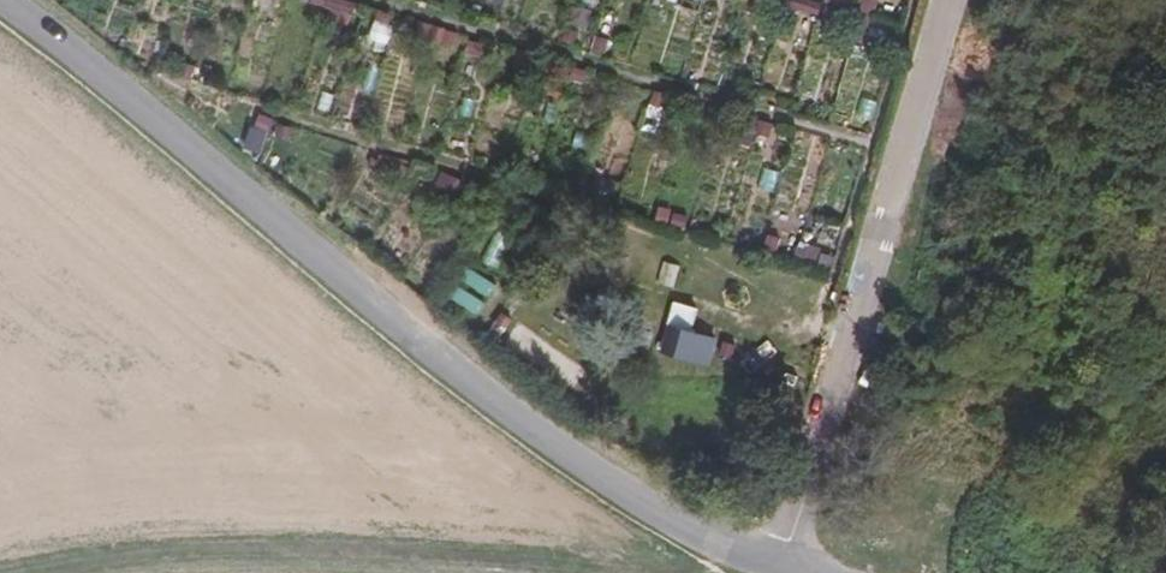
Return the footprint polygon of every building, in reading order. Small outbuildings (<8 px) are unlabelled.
[(721,338),(689,329),(680,359),(711,369),(721,338)]
